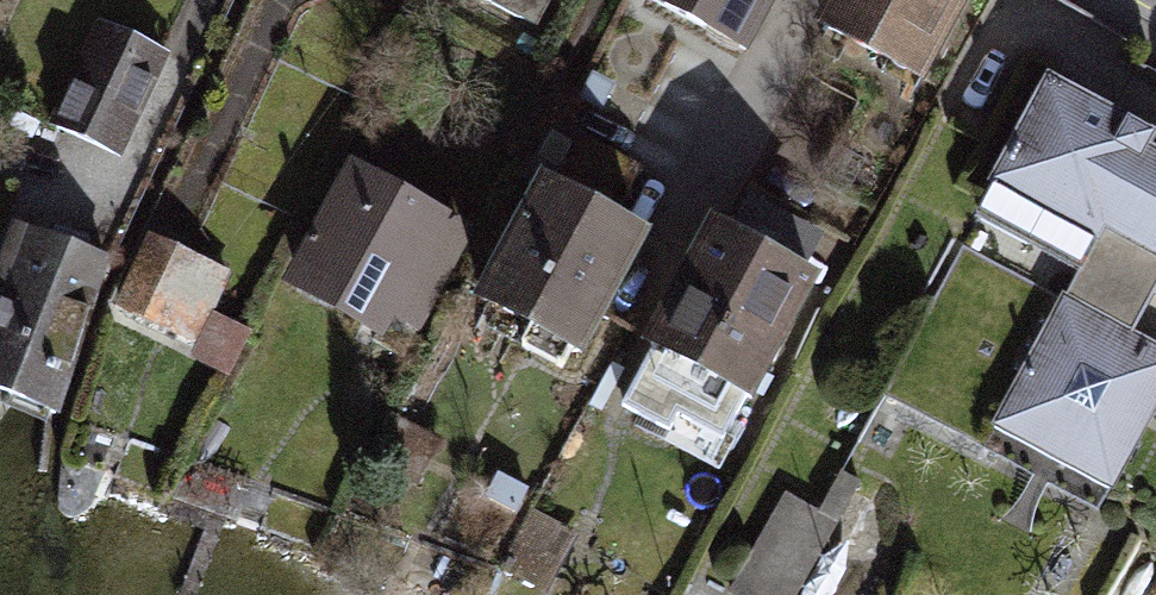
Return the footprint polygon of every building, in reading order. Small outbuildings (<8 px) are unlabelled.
[(533,32),(549,0),(473,0),(533,32)] [(623,5),(737,64),(773,0),(626,0),(623,5)] [(810,35),(917,90),(967,0),(828,0),(810,35)] [(169,50),(93,13),(52,112),(123,146),(169,50)] [(1048,82),(989,191),(1090,246),(991,430),(1108,493),(1155,405),(1155,340),(1136,329),(1155,293),(1155,158),(1147,153),(1154,139),(1048,82)] [(473,227),(347,161),(276,288),(370,341),(382,318),(418,338),(473,227)] [(644,239),(534,179),(464,297),(578,360),(644,239)] [(822,261),(713,201),(646,324),(660,331),(628,390),(723,441),(822,261)] [(8,221),(0,242),(0,398),(50,420),(110,260),(8,221)] [(230,272),(145,234),(112,307),(196,347),(188,361),(232,379),(253,332),(211,312),(230,272)] [(781,495),(728,594),(800,594),(827,544),(837,524),(781,495)]
